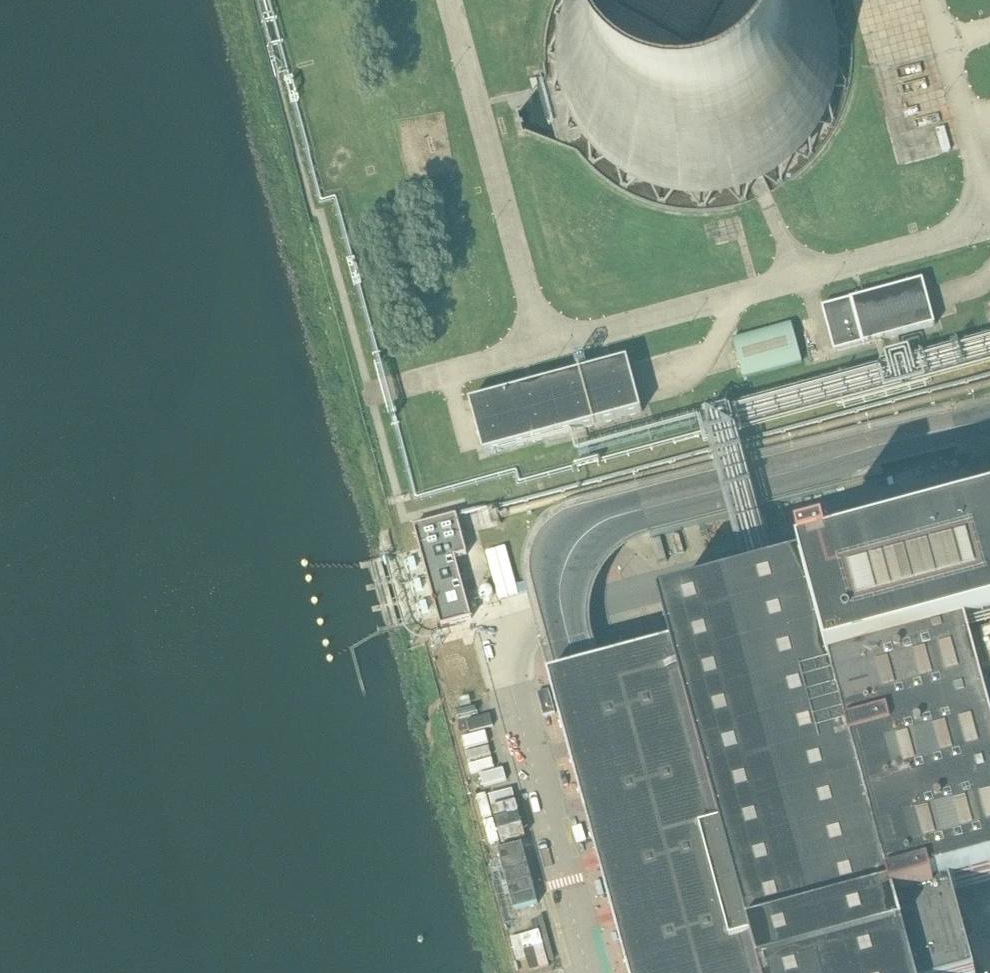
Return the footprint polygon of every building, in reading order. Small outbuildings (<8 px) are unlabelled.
[(553,16),(549,37),(547,58),(549,80),(554,101),(561,121),(572,140),(584,157),(592,165),(602,174),(619,187),(638,197),(653,203),(666,206),(679,209),(692,210),(703,211),(714,210),(727,209),(745,204),(758,200),(765,197),(782,188),(791,182),(804,172),(819,157),(831,139),(838,128),(843,118),(849,100),(854,79),(856,58),(854,39),(852,23),(848,8),(844,0),(558,0),(553,16)] [(835,353),(936,326),(923,281),(823,308),(835,353)] [(628,360),(470,402),(484,454),(642,412),(628,360)] [(479,532),(463,536),(457,514),(415,526),(420,548),(414,549),(432,618),(439,616),(442,626),(473,618),(470,607),(498,600),(479,532)] [(676,648),(576,675),(552,682),(630,972),(975,972),(954,895),(989,885),(989,530),(835,571),(832,561),(806,568),(807,573),(764,585),(666,611),(676,648)] [(461,711),(470,746),(493,740),(484,706),(461,711)] [(514,895),(534,890),(531,877),(511,883),(514,895)] [(517,940),(529,937),(534,958),(552,954),(543,917),(514,924),(517,940)]
